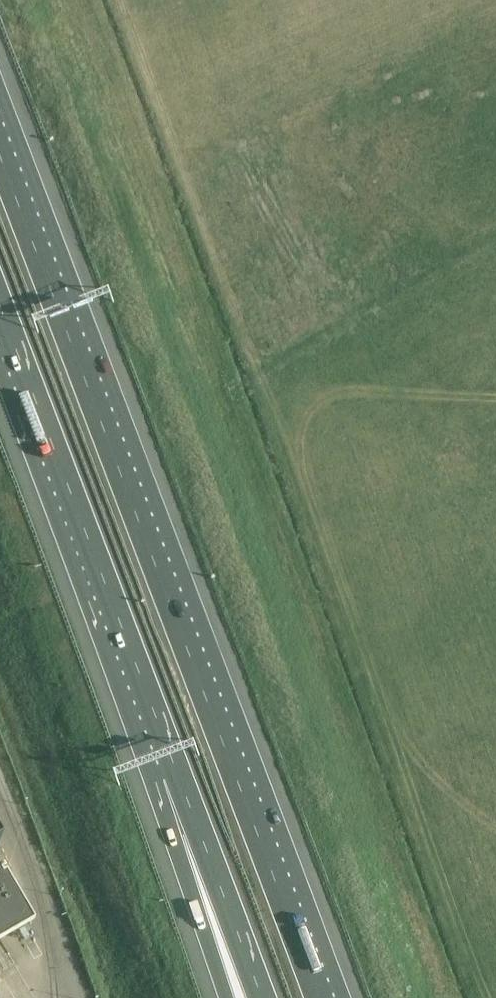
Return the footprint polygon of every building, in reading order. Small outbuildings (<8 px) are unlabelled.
[(26,921),(30,918),(16,894),(4,874),(1,876),(0,874),(0,936),(26,921)]
